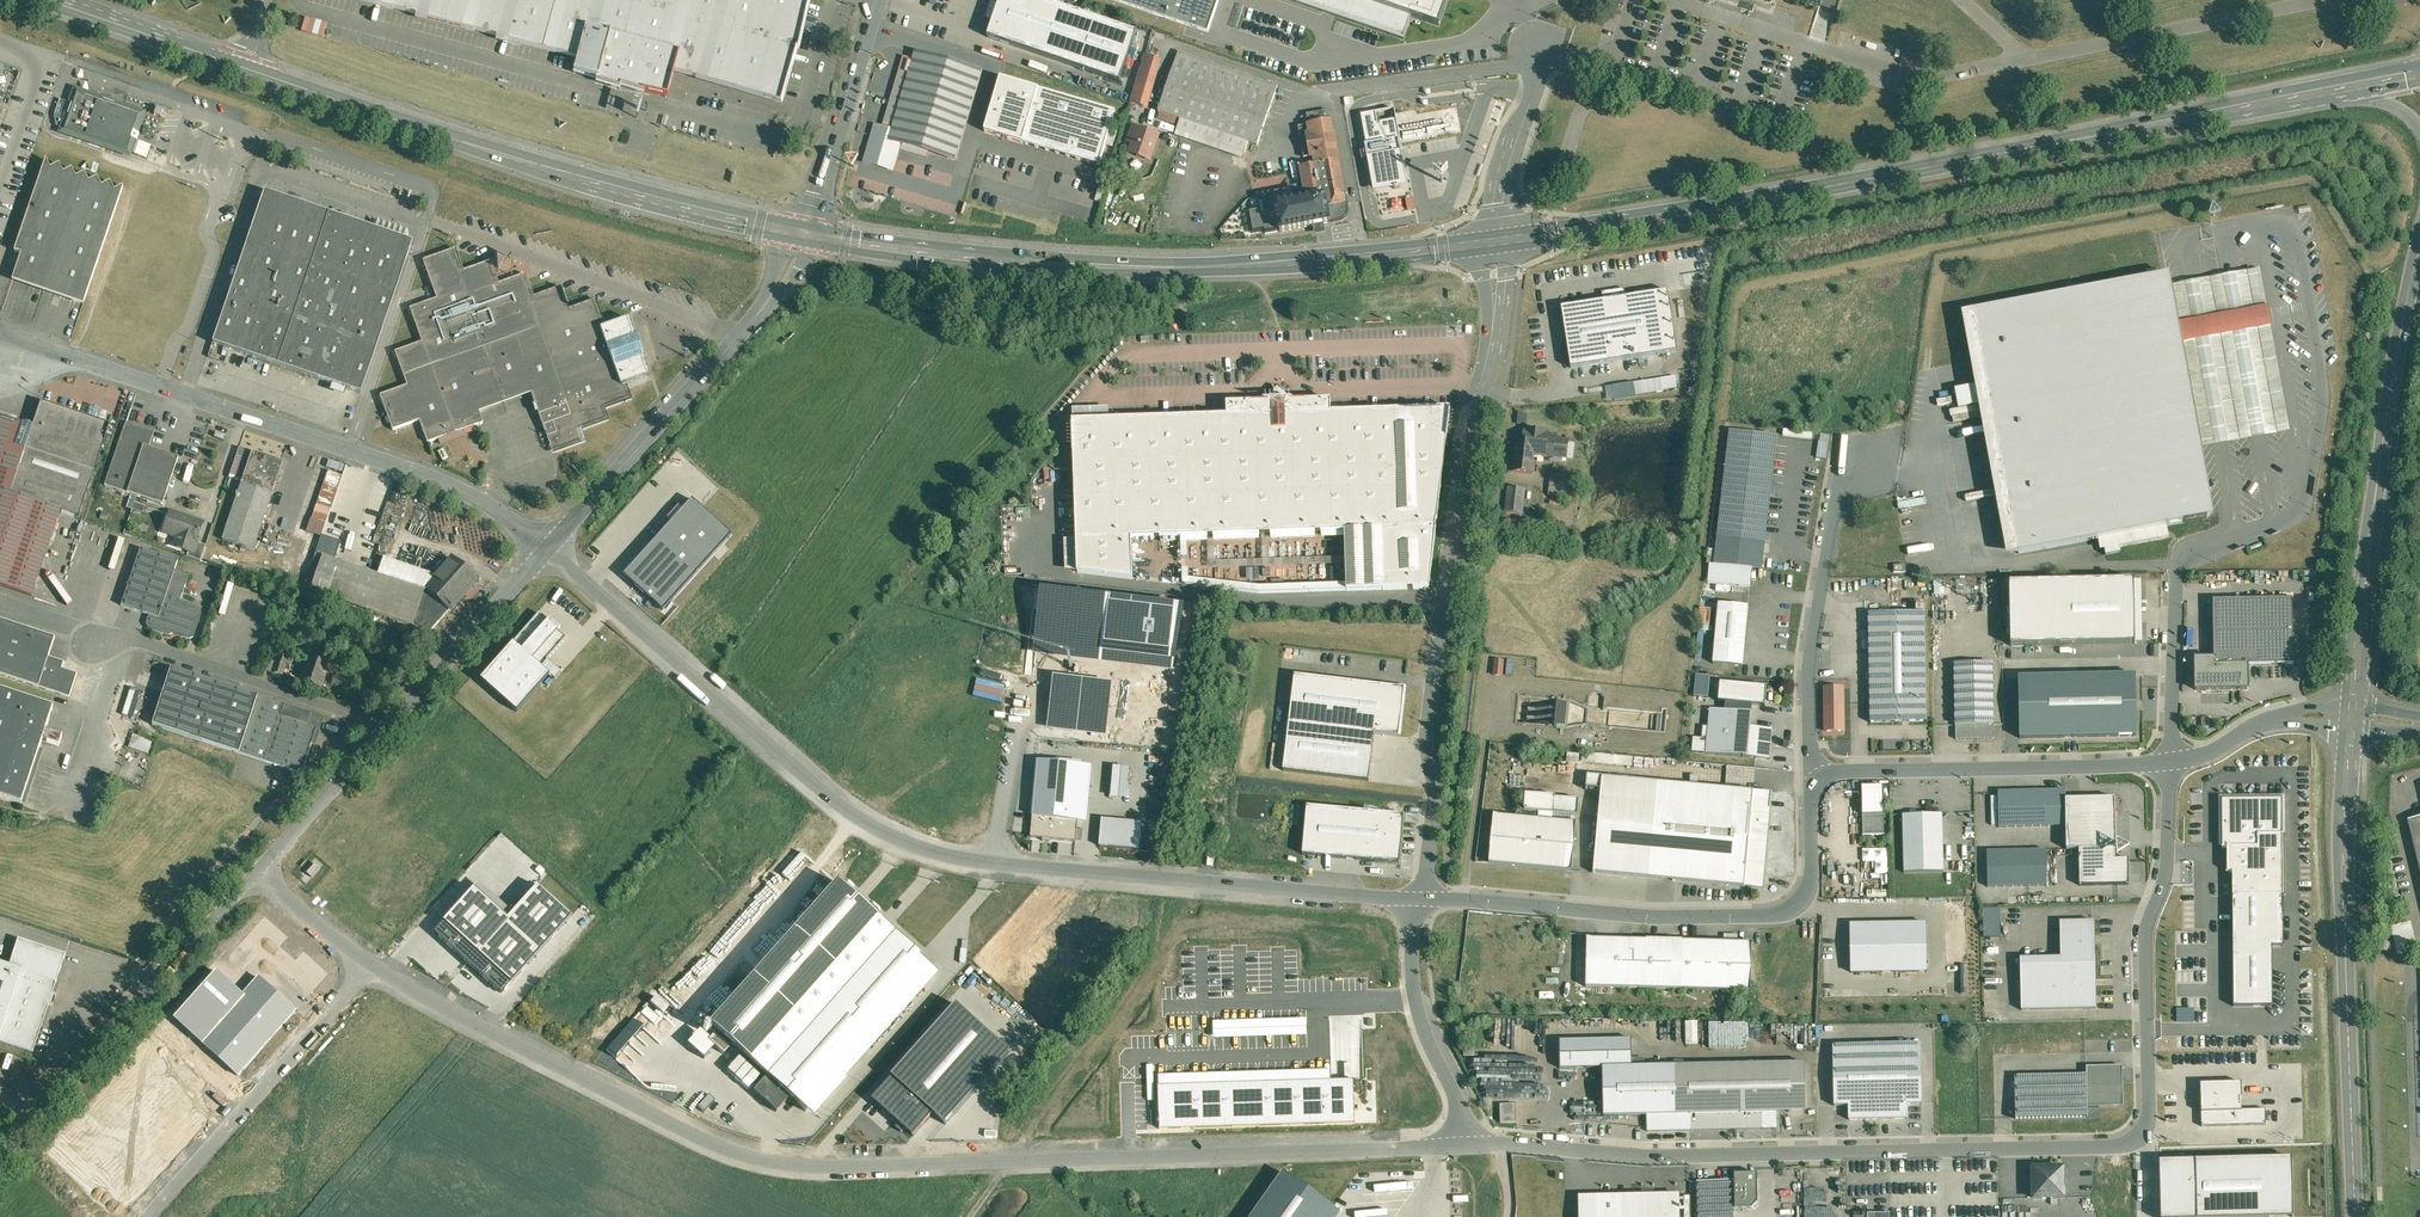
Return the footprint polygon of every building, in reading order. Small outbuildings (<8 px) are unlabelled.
[(649,72),(653,57),(674,63),(673,66),(779,95),(805,0),(380,0),(649,72)] [(988,37),(1120,82),(1138,32),(1044,0),(1000,0),(999,5),(994,19),(988,37)] [(1188,24),(1196,0),(1116,0),(1188,24)] [(1188,24),(1209,32),(1219,0),(1196,0),(1188,24)] [(1404,40),(1412,17),(1440,27),(1449,0),(1287,0),(1404,40)] [(1837,11),(1840,0),(1804,0),(1837,11)] [(994,19),(999,5),(991,2),(987,17),(994,19)] [(322,37),(325,23),(303,17),(299,31),(322,37)] [(1278,86),(1179,52),(1174,66),(1273,100),(1278,86)] [(981,73),(918,54),(909,81),(898,78),(883,129),(894,133),(892,140),(900,143),(955,159),(981,73)] [(1146,57),(1135,93),(1132,103),(1147,107),(1161,61),(1146,57)] [(1273,100),(1174,66),(1159,111),(1162,112),(1173,116),(1181,119),(1249,142),(1258,145),(1273,100)] [(1116,112),(1001,78),(985,132),(1100,166),(1106,145),(1111,130),(1116,112)] [(79,91),(72,89),(70,97),(76,99),(79,91)] [(125,107),(113,103),(79,91),(76,99),(71,116),(64,114),(59,127),(79,134),(78,136),(85,138),(86,136),(102,142),(101,144),(109,146),(110,145),(111,145),(111,144),(113,145),(113,146),(114,146),(126,150),(127,150),(127,149),(131,139),(131,138),(132,135),(135,128),(135,127),(138,117),(139,117),(139,116),(140,112),(126,107),(125,107)] [(1402,152),(1394,108),(1361,115),(1368,156),(1367,157),(1373,192),(1407,186),(1401,152),(1402,152)] [(1330,111),(1308,115),(1309,125),(1332,121),(1330,111)] [(1173,116),(1162,112),(1160,118),(1171,122),(1173,116)] [(1181,119),(1173,116),(1171,122),(1179,125),(1181,119)] [(1249,142),(1181,119),(1179,125),(1176,132),(1244,156),(1249,142)] [(1309,125),(1303,126),(1309,157),(1310,157),(1312,166),(1340,160),(1333,121),(1309,125)] [(892,140),(894,133),(883,129),(876,127),(866,163),(892,170),(895,159),(900,143),(892,140)] [(1158,136),(1134,128),(1129,141),(1135,143),(1132,151),(1137,153),(1137,155),(1137,156),(1143,158),(1144,157),(1145,156),(1150,158),(1158,136)] [(1118,132),(1111,130),(1106,145),(1113,147),(1118,132)] [(64,173),(60,164),(51,168),(47,160),(46,159),(15,253),(22,256),(14,278),(86,302),(126,185),(125,185),(116,189),(112,181),(103,185),(99,177),(90,181),(86,173),(77,177),(73,169),(64,173)] [(1312,166),(1301,168),(1301,167),(1300,167),(1303,184),(1292,187),(1292,190),(1259,196),(1261,209),(1249,211),(1253,234),(1265,232),(1266,234),(1280,231),(1280,232),(1314,226),(1315,228),(1316,228),(1317,232),(1324,231),(1323,227),(1324,226),(1324,224),(1331,223),(1331,221),(1341,220),(1343,219),(1344,217),(1346,216),(1346,215),(1347,214),(1347,213),(1347,212),(1347,210),(1346,203),(1348,203),(1340,160),(1312,166)] [(1107,187),(1100,185),(1096,201),(1102,203),(1107,187)] [(403,245),(268,200),(253,245),(246,243),(213,343),(360,393),(394,292),(388,290),(403,245)] [(2311,206),(2299,208),(2300,215),(2312,213),(2311,206)] [(566,316),(558,294),(531,303),(523,281),(496,291),(488,268),(461,278),(453,255),(425,265),(437,298),(410,309),(422,342),(395,353),(407,386),(380,395),(393,430),(420,421),(428,443),(483,423),(479,412),(531,393),(552,449),(580,439),(576,429),(603,418),(598,408),(625,398),(621,387),(649,376),(641,353),(646,351),(642,340),(637,342),(628,319),(601,329),(593,306),(566,316)] [(2260,270),(2173,286),(2203,449),(2290,433),(2260,270)] [(2163,276),(1975,310),(2008,494),(2014,523),(2014,524),(2008,525),(2011,540),(2017,539),(2019,553),(2103,538),(2158,528),(2208,519),(2163,276)] [(1603,301),(1562,308),(1571,368),(1677,352),(1668,291),(1626,298),(1625,289),(1602,292),(1603,301)] [(1661,378),(1634,382),(1636,395),(1663,391),(1661,378)] [(1634,382),(1612,386),(1614,400),(1636,397),(1636,395),(1634,382)] [(1983,384),(1956,389),(1959,408),(1986,403),(1983,384)] [(1227,404),(1228,416),(1073,421),(1078,573),(1133,579),(1132,539),(1340,533),(1342,592),(1429,588),(1451,409),(1335,413),(1332,413),(1331,401),(1293,402),(1291,402),(1285,397),(1274,397),(1268,403),(1266,403),(1265,403),(1254,403),(1227,404)] [(0,417),(0,586),(32,597),(61,510),(79,516),(110,425),(97,420),(101,409),(91,406),(87,417),(41,401),(33,427),(24,424),(23,425),(0,417)] [(150,435),(127,427),(128,424),(127,423),(106,485),(163,504),(179,458),(146,446),(150,435)] [(1548,433),(1525,431),(1524,446),(1536,448),(1535,456),(1546,457),(1546,455),(1544,455),(1546,438),(1548,438),(1548,433)] [(1777,436),(1728,431),(1716,536),(1765,542),(1777,436)] [(1548,438),(1546,438),(1544,455),(1546,455),(1568,457),(1570,441),(1548,438)] [(1524,446),(1516,445),(1513,472),(1533,474),(1535,456),(1536,448),(1524,446)] [(282,463),(252,453),(242,483),(272,493),(282,463)] [(341,475),(328,470),(307,531),(320,535),(341,475)] [(1566,475),(1551,473),(1549,495),(1563,497),(1566,475)] [(2259,486),(2253,482),(2247,492),(2252,496),(2259,486)] [(272,493),(242,483),(223,540),(253,550),(272,493)] [(1525,490),(1509,488),(1506,511),(1523,513),(1525,490)] [(2008,494),(1995,496),(2001,525),(2014,523),(2008,494)] [(691,500),(623,576),(662,611),(731,536),(691,500)] [(203,522),(171,511),(164,531),(181,537),(178,545),(190,549),(194,550),(197,541),(203,522)] [(2158,528),(2103,538),(2106,555),(2121,552),(2120,547),(2160,539),(2158,528)] [(340,542),(322,535),(315,554),(322,556),(334,560),(340,542)] [(121,566),(127,568),(131,555),(132,556),(136,545),(123,540),(113,571),(119,573),(121,566)] [(206,545),(197,541),(194,550),(190,549),(188,556),(201,561),(206,545)] [(178,561),(141,549),(121,606),(149,615),(146,624),(148,628),(169,635),(173,633),(174,632),(182,635),(182,636),(190,639),(194,637),(201,614),(199,611),(191,608),(192,605),(180,601),(189,575),(175,570),(178,561)] [(315,554),(304,588),(311,591),(322,556),(315,554)] [(334,560),(322,556),(311,591),(356,606),(368,610),(379,576),(379,575),(334,560)] [(379,576),(368,610),(356,606),(354,613),(410,632),(425,637),(450,609),(435,596),(462,566),(452,558),(436,576),(385,558),(379,575),(379,576)] [(462,566),(435,596),(450,609),(477,580),(462,566)] [(2135,580),(2003,584),(2005,647),(2137,644),(2135,580)] [(1186,609),(1046,595),(1038,644),(1102,653),(1103,662),(1176,674),(1186,609)] [(2293,599),(2213,600),(2214,663),(2214,666),(2252,665),(2294,664),(2293,599)] [(1749,607),(1719,604),(1714,664),(1743,666),(1749,607)] [(539,612),(479,680),(516,712),(549,675),(541,668),(567,638),(558,630),(560,628),(549,618),(547,620),(539,612)] [(1926,612),(1869,613),(1869,631),(1926,630),(1926,612)] [(218,620),(214,619),(210,630),(215,632),(218,620)] [(0,621),(0,675),(38,687),(48,657),(54,639),(0,621)] [(1926,630),(1869,631),(1870,703),(1927,702),(1926,630)] [(1036,648),(1032,676),(1051,679),(1055,651),(1036,648)] [(331,658),(319,654),(317,661),(329,665),(331,658)] [(290,659),(279,655),(273,673),(283,676),(290,659)] [(63,662),(48,657),(38,687),(69,697),(76,675),(61,669),(63,662)] [(317,661),(309,659),(302,681),(322,687),(329,665),(317,661)] [(1503,661),(1495,660),(1493,675),(1502,675),(1503,661)] [(2214,666),(2214,663),(2196,663),(2197,695),(2253,693),(2252,665),(2214,666)] [(1993,666),(1953,666),(1956,725),(1994,724),(1993,666)] [(216,683),(171,668),(153,725),(198,740),(216,683)] [(1712,676),(1697,674),(1695,696),(1710,698),(1712,676)] [(2135,675),(2019,678),(2020,739),(2137,736),(2135,675)] [(1406,691),(1294,678),(1289,722),(1374,733),(1401,736),(1406,691)] [(257,696),(216,683),(198,740),(239,753),(257,696)] [(1843,688),(1825,688),(1826,731),(1844,731),(1843,688)] [(0,690),(0,798),(21,805),(42,741),(59,746),(62,736),(46,731),(53,708),(0,690)] [(312,714),(257,696),(239,753),(302,774),(317,728),(308,725),(312,714)] [(1927,702),(1870,703),(1871,721),(1927,720),(1927,702)] [(1750,713),(1710,709),(1706,753),(1746,757),(1749,727),(1750,713)] [(1374,733),(1289,722),(1283,771),(1369,781),(1374,733)] [(1994,724),(1956,725),(1956,739),(1995,739),(1994,724)] [(1773,729),(1749,727),(1746,757),(1770,759),(1773,729)] [(130,735),(127,749),(148,753),(151,740),(130,735)] [(1627,757),(1588,755),(1588,753),(1575,752),(1575,762),(1626,765),(1627,757)] [(1038,762),(1032,837),(1075,840),(1077,821),(1087,821),(1092,766),(1038,762)] [(1108,798),(1124,798),(1125,767),(1109,766),(1108,798)] [(1585,775),(1577,774),(1575,788),(1584,789),(1585,775)] [(1773,792),(1588,775),(1586,788),(1602,789),(1594,873),(1749,887),(1756,886),(1762,882),(1764,878),(1765,874),(1773,792)] [(1884,790),(1864,790),(1864,836),(1884,836),(1884,790)] [(1999,827),(2066,825),(2065,800),(2065,790),(1998,792),(1999,827)] [(1524,811),(1554,813),(1555,798),(1555,796),(1525,794),(1524,811)] [(1579,800),(1555,798),(1554,813),(1578,815),(1579,800)] [(2115,799),(2065,800),(2066,825),(2066,849),(2079,849),(2116,848),(2115,799)] [(2283,799),(2222,799),(2222,826),(2219,826),(2219,834),(2222,834),(2222,848),(2227,848),(2258,847),(2258,835),(2283,835),(2283,799)] [(1400,815),(1303,807),(1299,854),(1396,863),(1400,815)] [(1943,813),(1903,814),(1905,873),(1944,872),(1943,813)] [(1576,822),(1494,815),(1490,863),(1572,871),(1576,822)] [(2408,820),(2419,868),(2419,818),(2408,820)] [(1103,819),(1100,846),(1140,850),(1142,823),(1103,819)] [(2258,847),(2227,848),(2227,872),(2232,872),(2233,1006),(2273,1006),(2272,947),(2284,947),(2283,835),(2258,835),(2258,847)] [(2116,860),(2116,848),(2079,849),(2079,886),(2129,885),(2128,859),(2116,860)] [(1874,874),(1887,874),(1887,849),(1874,849),(1874,874)] [(2048,851),(1989,852),(1989,888),(2048,888),(2048,851)] [(315,864),(307,873),(312,877),(320,868),(315,864)] [(476,884),(444,919),(512,980),(574,912),(539,880),(509,914),(476,884)] [(837,882),(709,1025),(766,1077),(754,1091),(776,1111),(789,1097),(813,1118),(941,975),(837,882)] [(1999,937),(1999,908),(1982,908),(1982,937),(1999,937)] [(2096,1008),(2094,921),(2060,922),(2061,958),(2021,959),(2022,1010),(2096,1008)] [(2410,924),(2391,928),(2397,954),(2415,950),(2410,924)] [(1927,927),(1852,926),(1852,976),(1926,976),(1927,927)] [(1684,941),(1588,938),(1586,987),(1683,989),(1684,941)] [(19,939),(9,966),(0,995),(0,1040),(33,1052),(65,955),(19,939)] [(1748,942),(1684,941),(1683,989),(1747,991),(1748,942)] [(0,963),(0,995),(9,966),(0,963)] [(954,1002),(866,1099),(910,1138),(934,1112),(945,1122),(1009,1052),(954,1002)] [(2193,1022),(2193,1009),(2175,1009),(2175,1022),(2193,1022)] [(610,1057),(638,1026),(630,1019),(602,1050),(610,1057)] [(1695,1022),(1684,1023),(1684,1043),(1696,1043),(1695,1022)] [(710,1044),(693,1030),(682,1044),(699,1058),(710,1044)] [(1603,1067),(1631,1067),(1630,1039),(1559,1041),(1560,1069),(1603,1067)] [(1921,1055),(1834,1057),(1835,1106),(1849,1106),(1849,1120),(1908,1119),(1908,1105),(1922,1104),(1921,1055)] [(1631,1067),(1603,1067),(1604,1116),(1647,1115),(1762,1113),(1804,1112),(1803,1063),(1631,1067)] [(2120,1069),(2087,1069),(2087,1074),(2088,1107),(2100,1107),(2100,1104),(2121,1104),(2120,1069)] [(1158,1075),(1158,1086),(1331,1081),(1330,1070),(1158,1075)] [(2087,1074),(2015,1076),(2016,1119),(2088,1117),(2088,1107),(2087,1074)] [(1354,1123),(1353,1080),(1331,1081),(1158,1086),(1160,1128),(1354,1123)] [(2201,1084),(2201,1126),(2265,1125),(2265,1110),(2242,1110),(2241,1083),(2201,1084)] [(704,1112),(713,1098),(706,1093),(696,1107),(704,1112)] [(1762,1113),(1647,1115),(1647,1131),(1762,1129),(1762,1113)] [(2154,1161),(2156,1216),(2261,1216),(2291,1216),(2289,1157),(2154,1161)] [(2064,1198),(2063,1168),(2033,1169),(2034,1199),(2064,1198)] [(1281,1170),(1247,1216),(1333,1216),(1338,1210),(1281,1170)] [(1757,1178),(1734,1178),(1734,1181),(1735,1209),(1744,1208),(1744,1196),(1758,1196),(1757,1178)] [(1734,1181),(1697,1182),(1698,1216),(1735,1216),(1735,1209),(1734,1181)] [(1638,1196),(1579,1197),(1580,1216),(1680,1216),(1679,1195),(1652,1196),(1652,1190),(1638,1190),(1638,1196)]
